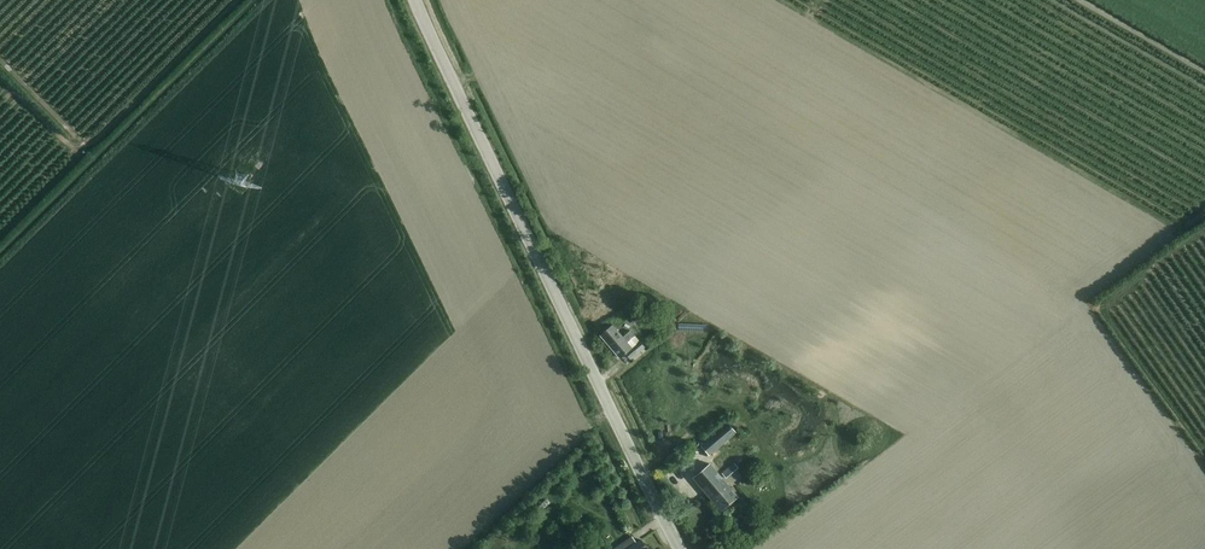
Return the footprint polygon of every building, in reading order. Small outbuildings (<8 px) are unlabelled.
[(637,311),(632,315),(638,323),(643,318),(637,311)] [(601,336),(619,359),(627,354),(631,360),(644,348),(640,342),(632,349),(628,343),(634,337),(630,332),(623,337),(613,325),(601,336)] [(728,423),(702,445),(710,455),(736,432),(728,423)] [(735,463),(722,474),(726,478),(738,468),(735,463)] [(710,464),(693,478),(720,510),(737,496),(710,464)] [(767,518),(761,522),(767,531),(773,527),(767,518)] [(633,537),(614,548),(646,548),(641,540),(636,543),(633,537)] [(729,540),(736,548),(739,548),(742,547),(734,537),(729,540)]
